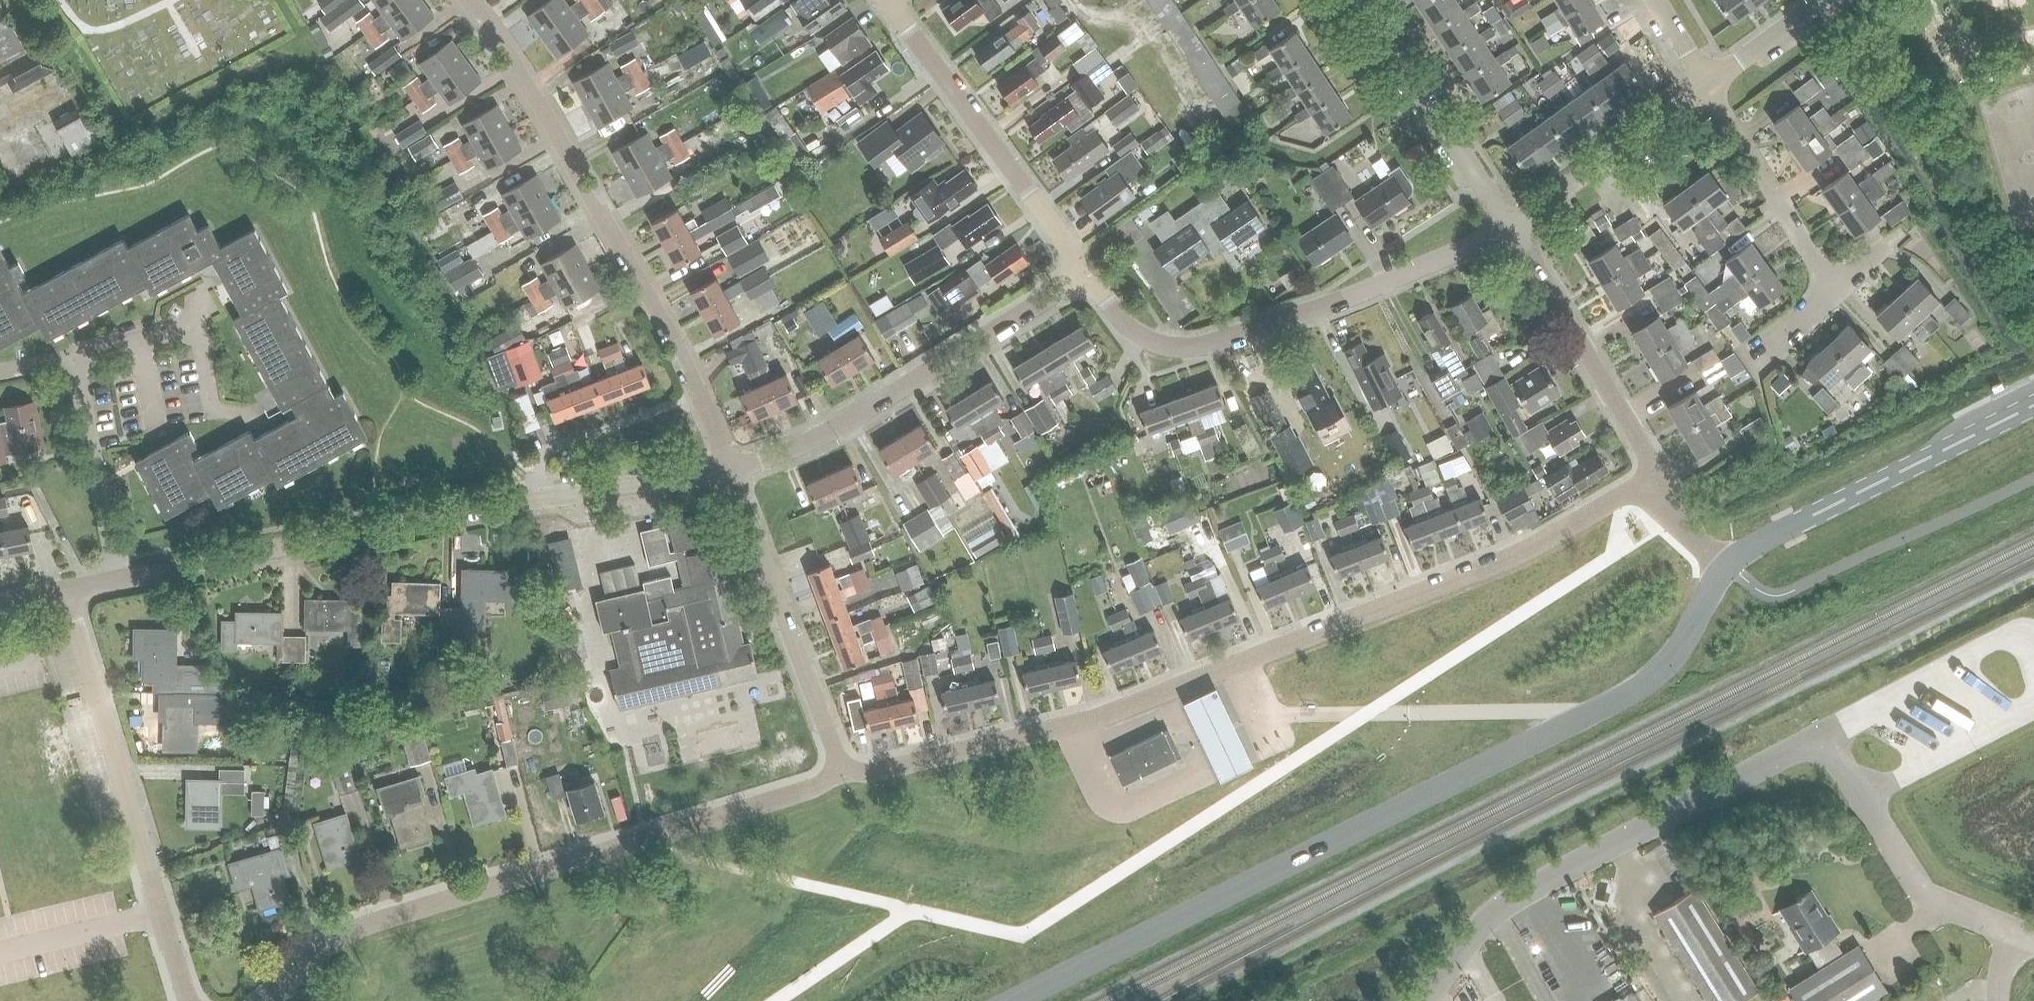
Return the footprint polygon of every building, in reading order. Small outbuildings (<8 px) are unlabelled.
[(325,14),(343,0),(322,0),(317,3),(325,14)] [(360,0),(347,0),(337,7),(336,6),(319,18),(329,32),(365,6),(360,0)] [(382,13),(374,19),(379,25),(387,19),(412,0),(373,0),(382,13)] [(383,31),(391,25),(402,39),(434,16),(422,0),(412,0),(387,19),(379,25),(383,30),(383,31)] [(574,13),(582,7),(577,1),(569,7),(564,0),(548,0),(527,16),(542,36),(574,13)] [(596,0),(591,0),(582,7),(586,13),(591,20),(603,11),(604,11),(596,0)] [(685,5),(677,0),(676,0),(671,8),(679,13),(685,5)] [(758,17),(783,1),(785,0),(747,0),(758,17)] [(798,13),(811,32),(846,8),(840,0),(794,0),(792,2),(799,13),(798,13)] [(956,29),(970,18),(972,20),(984,11),(991,21),(1003,12),(994,0),(953,0),(954,1),(942,10),(948,18),(947,21),(951,27),(955,27),(956,29)] [(1051,28),(1064,18),(1049,0),(1044,0),(1034,8),(1051,28)] [(1275,0),(1246,0),(1238,5),(1235,1),(1224,9),(1229,16),(1241,7),(1253,26),(1280,8),(1275,0)] [(1433,31),(1461,12),(1454,0),(1427,0),(1417,7),(1433,31)] [(1500,5),(1509,19),(1531,6),(1527,0),(1519,0),(1513,4),(1511,0),(1508,0),(1500,5)] [(1560,7),(1553,11),(1557,19),(1564,15),(1589,0),(1556,0),(1560,7)] [(1557,19),(1562,27),(1569,23),(1577,36),(1589,28),(1602,20),(1590,0),(1589,0),(1564,15),(1557,19)] [(1732,22),(1733,21),(1751,8),(1752,8),(1752,7),(1747,0),(1716,0),(1732,22)] [(1175,3),(1155,17),(1161,27),(1182,13),(1175,3)] [(1449,55),(1477,36),(1466,19),(1478,12),(1473,4),(1461,12),(1433,31),(1434,31),(1449,55)] [(765,17),(767,20),(760,25),(770,39),(793,22),(782,6),(765,17)] [(7,80),(12,90),(53,67),(39,43),(24,51),(0,7),(0,83),(7,80)] [(589,34),(578,19),(586,13),(582,7),(574,13),(542,36),(557,57),(589,34)] [(975,54),(986,69),(999,59),(1000,60),(1015,50),(1013,47),(1023,40),(1022,38),(1038,26),(1027,11),(1016,19),(1021,25),(1015,29),(1014,28),(1004,34),(1002,32),(988,43),(989,44),(975,54)] [(1553,11),(1541,18),(1545,26),(1557,19),(1553,11)] [(379,25),(374,19),(369,12),(356,21),(366,34),(379,25)] [(1182,13),(1161,27),(1168,37),(1189,23),(1182,13)] [(630,17),(622,23),(627,30),(635,25),(630,17)] [(824,37),(843,63),(871,44),(852,17),(824,37)] [(1494,23),(1492,24),(1500,35),(1511,28),(1504,17),(1502,18),(1494,23)] [(1557,19),(1545,26),(1550,34),(1562,27),(1557,19)] [(1075,22),(1055,37),(1063,48),(1083,33),(1075,22)] [(316,23),(309,27),(313,33),(320,29),(316,23)] [(1189,23),(1168,37),(1175,47),(1196,33),(1189,23)] [(379,25),(366,34),(375,47),(388,38),(388,37),(383,31),(383,30),(379,25)] [(1466,79),(1493,60),(1482,43),(1493,35),(1489,28),(1481,33),(1477,36),(1449,55),(1466,79)] [(609,44),(616,57),(639,44),(631,31),(609,44)] [(1279,66),(1282,70),(1309,52),(1295,31),(1270,48),(1267,44),(1253,53),(1258,60),(1270,53),(1279,66)] [(1087,32),(1077,40),(1085,52),(1094,46),(1096,44),(1087,32)] [(1196,33),(1175,47),(1181,57),(1202,43),(1196,33)] [(1610,33),(1597,42),(1606,55),(1619,46),(1610,33)] [(1543,35),(1531,43),(1537,53),(1550,45),(1543,35)] [(1032,53),(1035,57),(998,85),(1011,102),(1024,92),(1025,94),(1038,84),(1034,78),(1045,70),(1042,66),(1064,50),(1063,48),(1055,37),(1032,53)] [(422,83),(426,89),(434,83),(466,60),(451,39),(419,63),(430,77),(422,83)] [(1594,43),(1585,49),(1595,63),(1603,57),(1594,43)] [(368,65),(376,76),(401,56),(393,45),(368,65)] [(1072,62),(1081,73),(1102,58),(1094,46),(1085,52),(1072,62)] [(322,51),(325,57),(332,53),(329,47),(322,51)] [(1585,49),(1576,55),(1586,69),(1595,63),(1585,49)] [(820,111),(849,94),(850,95),(853,92),(860,102),(871,95),(873,90),(872,85),(870,81),(888,68),(876,51),(839,76),(837,71),(807,88),(820,111)] [(1284,73),(1292,86),(1296,91),(1323,72),(1309,52),(1282,70),(1279,66),(1267,74),(1272,81),(1284,73)] [(1505,52),(1495,59),(1493,60),(1466,79),(1482,103),(1509,84),(1498,67),(1510,59),(1505,52)] [(1603,57),(1595,63),(1604,75),(1623,102),(1624,101),(1623,101),(1642,87),(1642,88),(1643,87),(1624,60),(1623,61),(1623,62),(1613,69),(1603,57)] [(386,70),(394,80),(410,69),(402,58),(386,70)] [(641,73),(642,72),(634,58),(633,59),(620,66),(624,73),(628,80),(641,73)] [(1104,59),(1087,72),(1086,71),(1070,83),(1076,91),(1066,98),(1065,97),(1041,115),(1042,116),(1029,127),(1039,141),(1052,131),(1053,133),(1065,124),(1071,131),(1093,115),(1087,106),(1103,94),(1096,84),(1113,71),(1104,59)] [(431,95),(439,90),(449,104),(481,80),(466,60),(434,83),(426,89),(431,95)] [(628,80),(624,73),(616,78),(607,62),(572,82),(585,104),(619,85),(628,80)] [(1255,84),(1244,67),(1231,75),(1242,93),(1255,84)] [(1554,69),(1546,76),(1556,89),(1565,83),(1554,69)] [(641,73),(628,80),(632,87),(636,94),(650,86),(642,72),(641,73)] [(1128,72),(1118,80),(1127,94),(1138,86),(1128,72)] [(1281,94),(1283,98),(1286,102),(1298,94),(1306,107),(1310,112),(1337,93),(1323,72),(1296,91),(1292,86),(1281,94)] [(1585,89),(1584,89),(1604,116),(1604,115),(1622,102),(1623,102),(1604,75),(1603,75),(1603,76),(1585,89)] [(426,89),(422,83),(417,76),(404,86),(413,99),(426,89)] [(1556,89),(1546,76),(1537,82),(1547,96),(1556,89)] [(771,104),(754,77),(739,85),(756,113),(771,104)] [(1793,93),(1801,104),(1820,90),(1812,79),(1793,93)] [(628,80),(619,85),(585,104),(597,126),(632,107),(623,92),(632,87),(628,80)] [(423,112),(436,102),(431,95),(426,89),(413,99),(423,112)] [(1565,103),(1584,130),(1585,130),(1584,129),(1603,116),(1604,116),(1584,89),(1584,90),(1565,103)] [(1236,93),(1215,107),(1221,117),(1242,103),(1236,93)] [(1351,115),(1337,93),(1310,112),(1306,107),(1294,115),(1299,122),(1311,114),(1324,133),(1351,115)] [(1105,111),(1114,124),(1136,108),(1126,95),(1105,111)] [(1515,98),(1506,104),(1516,118),(1525,112),(1515,98)] [(1546,117),(1545,118),(1565,144),(1565,143),(1583,130),(1584,130),(1565,103),(1564,104),(1546,118),(1546,117)] [(1516,118),(1506,104),(1498,110),(1507,124),(1516,118)] [(509,127),(496,105),(462,124),(470,140),(462,145),(466,152),(474,147),(509,127)] [(1772,125),(1788,147),(1829,118),(1822,108),(1807,119),(1798,106),(1772,125)] [(54,119),(72,154),(94,142),(75,107),(54,119)] [(1187,111),(1167,125),(1173,135),(1194,121),(1187,111)] [(780,112),(758,128),(791,177),(809,165),(789,136),(794,133),(780,112)] [(744,123),(739,114),(730,119),(735,128),(744,123)] [(886,120),(857,142),(875,166),(884,159),(895,151),(896,152),(885,161),(890,168),(897,176),(908,168),(911,171),(922,163),(918,158),(941,141),(920,114),(895,133),(886,120)] [(1526,131),(1526,132),(1545,158),(1546,158),(1545,158),(1564,144),(1564,145),(1565,144),(1545,118),(1526,132),(1526,131)] [(1788,147),(1804,169),(1830,151),(1821,138),(1836,127),(1829,118),(1788,147)] [(1866,120),(1853,130),(1862,142),(1875,132),(1866,120)] [(419,121),(396,135),(403,147),(427,133),(419,121)] [(1194,121),(1173,135),(1180,145),(1201,131),(1194,121)] [(1174,138),(1165,125),(1140,143),(1149,156),(1165,144),(1174,138)] [(487,169),(521,149),(509,127),(474,147),(466,152),(469,158),(478,153),(487,169)] [(667,150),(681,142),(674,128),(660,136),(664,143),(667,150)] [(1053,159),(1067,179),(1108,149),(1093,130),(1086,135),(1082,129),(1068,139),(1073,145),(1053,159)] [(1201,131),(1180,145),(1189,159),(1210,145),(1201,131)] [(1113,144),(1112,145),(1120,156),(1139,143),(1131,132),(1129,134),(1128,132),(1113,144)] [(1507,146),(1506,146),(1525,173),(1526,172),(1544,158),(1544,159),(1545,158),(1526,132),(1525,132),(1525,133),(1507,146)] [(655,148),(646,133),(612,152),(624,174),(659,155),(667,150),(664,143),(655,148)] [(408,147),(416,161),(438,147),(430,134),(408,147)] [(1834,148),(1842,159),(1860,146),(1852,135),(1834,148)] [(461,144),(458,138),(444,145),(452,159),(466,152),(462,145),(461,144)] [(1874,138),(1863,145),(1873,159),(1884,151),(1874,138)] [(675,164),(689,156),(681,142),(667,150),(671,157),(675,164)] [(1842,159),(1849,170),(1868,156),(1860,146),(1842,159)] [(1082,199),(1097,219),(1132,193),(1124,183),(1144,168),(1130,149),(1105,168),(1112,177),(1082,199)] [(624,174),(637,197),(671,177),(663,162),(671,157),(667,150),(659,155),(624,174)] [(469,158),(466,152),(452,159),(459,173),(473,165),(473,164),(469,158)] [(1884,163),(1870,174),(1877,183),(1891,173),(1884,163)] [(1388,173),(1391,177),(1356,201),(1373,226),(1409,202),(1406,198),(1409,196),(1412,192),(1413,188),(1413,184),(1400,165),(1388,173)] [(1333,166),(1323,173),(1341,203),(1352,196),(1333,166)] [(946,182),(945,180),(934,187),(930,181),(910,195),(918,206),(915,208),(914,211),(919,218),(923,219),(926,217),(928,220),(949,205),(951,208),(960,202),(959,200),(976,188),(963,170),(946,182)] [(1685,189),(1716,229),(1724,223),(1725,222),(1724,221),(1713,206),(1724,198),(1731,207),(1744,197),(1725,173),(1714,181),(1707,172),(1685,189)] [(1820,191),(1836,213),(1877,183),(1870,174),(1854,185),(1845,172),(1820,191)] [(1341,204),(1322,173),(1312,180),(1332,210),(1341,204)] [(501,194),(510,209),(501,214),(505,221),(513,216),(548,197),(535,174),(501,194)] [(616,202),(624,198),(614,181),(607,186),(616,202)] [(431,195),(440,210),(463,198),(455,182),(431,195)] [(1836,213),(1852,236),(1878,217),(1869,204),(1884,193),(1877,183),(1836,213)] [(1150,223),(1164,244),(1154,250),(1171,274),(1208,249),(1206,246),(1219,237),(1228,250),(1264,226),(1245,199),(1230,209),(1217,189),(1173,218),(1168,210),(1150,223)] [(1716,229),(1685,189),(1663,205),(1682,229),(1694,220),(1697,225),(1695,227),(1694,230),(1694,233),(1695,236),(1709,255),(1726,243),(1718,232),(1716,229)] [(526,238),(560,219),(548,197),(513,216),(505,221),(511,233),(520,228),(526,238)] [(700,210),(706,219),(729,206),(724,197),(700,210)] [(745,201),(734,206),(738,214),(749,208),(745,201)] [(1882,215),(1890,226),(1909,212),(1901,201),(1882,215)] [(868,217),(875,229),(898,215),(891,204),(868,217)] [(942,249),(959,237),(966,247),(983,236),(982,234),(999,222),(987,204),(969,216),(968,214),(951,227),(950,225),(951,225),(950,223),(932,235),(942,249)] [(729,206),(706,219),(711,229),(735,216),(729,206)] [(484,214),(483,215),(491,229),(505,221),(501,214),(497,207),(484,214)] [(651,222),(663,244),(688,230),(697,225),(693,217),(684,222),(676,208),(651,222)] [(1601,208),(1591,214),(1601,228),(1610,222),(1601,208)] [(22,292),(16,280),(25,275),(17,262),(8,267),(0,252),(0,345),(39,324),(47,338),(147,283),(152,292),(213,258),(242,313),(234,318),(283,407),(292,402),(298,414),(255,437),(250,429),(195,459),(189,449),(197,444),(189,430),(136,459),(167,516),(212,491),(219,505),(275,475),(280,483),(369,434),(344,389),(336,393),(281,293),(288,289),(254,226),(220,245),(208,223),(197,229),(189,212),(127,246),(122,237),(22,292)] [(423,227),(431,242),(455,228),(446,213),(423,227)] [(1298,239),(1315,264),(1352,240),(1335,214),(1298,239)] [(1125,245),(1143,233),(1131,216),(1113,229),(1125,245)] [(1613,230),(1619,241),(1639,230),(1632,218),(1613,230)] [(1726,226),(1718,232),(1726,243),(1744,229),(1737,218),(1727,225),(1726,226)] [(697,225),(688,230),(663,244),(675,265),(700,251),(693,239),(711,229),(706,220),(697,225)] [(499,243),(512,235),(511,233),(505,221),(491,229),(492,231),(499,243)] [(879,239),(890,256),(918,238),(907,221),(879,239)] [(1724,223),(1716,229),(1718,232),(1726,226),(1724,223)] [(716,237),(726,255),(747,243),(737,225),(716,237)] [(477,240),(484,252),(499,244),(499,243),(492,231),(477,240)] [(767,259),(756,239),(726,256),(737,276),(767,259)] [(833,245),(832,249),(835,253),(839,254),(843,251),(844,247),(841,243),(837,242),(833,245)] [(1708,294),(1715,303),(1726,296),(1726,295),(1766,265),(1749,243),(1724,262),(1734,274),(1719,286),(1708,294)] [(587,266),(575,244),(540,264),(549,279),(540,284),(544,291),(553,286),(587,266)] [(939,287),(926,295),(933,306),(946,297),(955,310),(980,293),(977,288),(993,277),(998,284),(1028,263),(1015,244),(984,265),(980,260),(964,271),(963,270),(939,287)] [(904,265),(914,282),(948,262),(938,245),(904,265)] [(1587,261),(1601,285),(1644,259),(1638,249),(1622,259),(1614,245),(1587,261)] [(444,272),(463,261),(457,250),(438,261),(444,272)] [(445,273),(455,292),(484,276),(473,257),(445,273)] [(1601,285),(1616,309),(1643,293),(1634,279),(1650,269),(1644,259),(1601,285)] [(1715,303),(1705,311),(1705,312),(1718,330),(1719,331),(1730,322),(1723,312),(1733,304),(1747,293),(1758,306),(1783,287),(1766,265),(1726,295),(1726,296),(1715,303)] [(565,308),(600,289),(587,266),(553,286),(544,291),(548,297),(556,293),(565,308)] [(739,280),(744,289),(768,276),(763,266),(739,280)] [(768,276),(744,289),(749,298),(773,285),(768,276)] [(536,277),(522,285),(530,298),(544,291),(540,284),(536,277)] [(1648,289),(1655,301),(1675,289),(1668,277),(1648,289)] [(690,292),(702,313),(727,299),(744,289),(739,280),(721,290),(715,278),(690,292)] [(1896,298),(1930,334),(1939,325),(1926,312),(1938,301),(1917,279),(1896,298)] [(470,285),(460,292),(466,299),(475,294),(470,285)] [(1655,301),(1663,313),(1683,301),(1675,289),(1655,301)] [(530,298),(538,312),(552,305),(548,297),(544,291),(530,298)] [(921,293),(906,302),(912,313),(927,304),(921,293)] [(887,294),(869,302),(875,314),(893,305),(887,294)] [(1450,307),(1479,356),(1488,350),(1481,338),(1500,327),(1489,307),(1482,312),(1472,294),(1450,307)] [(1930,334),(1896,298),(1876,317),(1897,339),(1909,328),(1921,342),(1930,334)] [(1943,307),(1959,324),(1970,315),(1954,298),(1943,307)] [(727,299),(702,313),(714,334),(739,321),(727,299)] [(822,302),(813,307),(828,331),(837,325),(822,302)] [(886,314),(896,332),(917,320),(912,313),(906,302),(886,314)] [(828,331),(813,307),(805,313),(819,336),(828,331)] [(1431,352),(1440,368),(1429,374),(1442,396),(1458,387),(1454,380),(1467,372),(1448,340),(1449,339),(1432,310),(1418,319),(1428,337),(1423,340),(1430,352),(1431,352)] [(1630,333),(1645,357),(1687,331),(1681,320),(1666,330),(1658,316),(1630,333)] [(793,317),(783,323),(788,331),(798,325),(793,317)] [(524,338),(516,324),(489,339),(496,353),(524,338)] [(1058,339),(1070,358),(1093,344),(1081,325),(1058,339)] [(1848,326),(1828,344),(1862,381),(1870,373),(1858,359),(1869,349),(1848,326)] [(1645,357),(1659,381),(1686,364),(1678,350),(1694,341),(1687,331),(1645,357)] [(859,335),(838,348),(853,371),(874,359),(859,335)] [(1033,355),(1045,373),(1053,386),(1060,398),(1070,392),(1063,380),(1066,379),(1058,365),(1070,358),(1058,339),(1033,355)] [(755,340),(746,343),(757,368),(766,365),(755,340)] [(1343,349),(1358,379),(1372,409),(1402,394),(1388,365),(1390,364),(1384,352),(1373,358),(1372,357),(1369,358),(1360,340),(1343,349)] [(612,359),(622,355),(617,342),(607,346),(612,359)] [(763,384),(757,368),(746,343),(725,352),(730,364),(741,359),(753,388),(741,394),(752,419),(774,410),(763,384)] [(527,344),(505,352),(517,384),(539,375),(527,344)] [(1806,366),(1802,375),(1816,384),(1822,378),(1829,386),(1840,375),(1853,389),(1862,381),(1828,344),(1807,363),(1808,364),(1806,366)] [(1893,354),(1909,371),(1919,362),(1903,345),(1893,354)] [(597,350),(602,363),(612,359),(607,346),(597,350)] [(565,348),(562,349),(559,348),(552,350),(551,353),(548,354),(552,365),(569,359),(565,348)] [(853,371),(838,348),(818,361),(832,384),(853,371)] [(1692,361),(1699,373),(1719,361),(1712,349),(1692,361)] [(1473,363),(1485,383),(1502,373),(1490,353),(1473,363)] [(1909,371),(1893,354),(1883,363),(1899,380),(1909,371)] [(641,363),(628,368),(626,364),(625,365),(622,355),(612,359),(616,368),(625,393),(649,384),(641,363)] [(1023,386),(1045,373),(1033,355),(1012,368),(1023,386)] [(575,373),(574,374),(569,360),(560,364),(578,411),(601,402),(593,381),(580,386),(575,373)] [(1699,373),(1706,385),(1727,373),(1719,361),(1699,373)] [(1311,363),(1291,374),(1298,387),(1294,389),(1301,403),(1315,430),(1344,415),(1333,393),(1328,396),(1311,363)] [(553,420),(578,411),(560,364),(550,368),(555,381),(540,387),(553,420)] [(1504,376),(1485,387),(1513,433),(1526,426),(1515,407),(1519,405),(1521,408),(1526,405),(1529,409),(1558,391),(1542,365),(1509,385),(1504,376)] [(605,372),(606,376),(593,381),(601,402),(625,393),(616,368),(605,372)] [(1080,373),(1087,384),(1095,379),(1088,368),(1080,373)] [(1783,372),(1771,382),(1779,392),(1791,382),(1783,372)] [(786,375),(763,384),(774,410),(797,400),(786,375)] [(1089,387),(1097,400),(1115,389),(1107,376),(1089,387)] [(991,381),(969,394),(987,427),(994,438),(1001,434),(998,428),(1005,424),(993,405),(1002,399),(991,381)] [(1216,384),(1190,393),(1198,413),(1223,404),(1216,384)] [(1812,397),(1828,415),(1837,406),(1821,388),(1812,397)] [(527,391),(512,397),(525,431),(540,425),(527,391)] [(1165,403),(1173,423),(1185,418),(1191,434),(1194,433),(1198,444),(1208,440),(1203,427),(1198,413),(1190,393),(1165,403)] [(1668,408),(1682,432),(1724,406),(1718,396),(1702,406),(1694,393),(1668,408)] [(976,434),(979,432),(986,443),(994,438),(987,427),(969,394),(944,409),(955,428),(967,420),(976,434)] [(1024,410),(1039,434),(1057,423),(1043,400),(1037,403),(1036,402),(1024,410)] [(6,460),(4,449),(13,447),(13,450),(44,444),(35,401),(5,407),(8,422),(0,424),(0,461),(6,460)] [(1148,432),(1173,423),(1165,403),(1140,412),(1148,432)] [(1682,432),(1695,455),(1722,439),(1714,426),(1730,416),(1724,406),(1682,432)] [(1482,411),(1465,421),(1469,429),(1464,432),(1471,443),(1493,431),(1482,411)] [(1011,419),(1021,437),(1032,430),(1021,413),(1011,419)] [(1739,429),(1746,441),(1765,429),(1758,417),(1739,429)] [(1518,433),(1528,451),(1544,442),(1543,441),(1549,438),(1558,455),(1580,443),(1577,438),(1584,434),(1575,418),(1569,422),(1567,418),(1545,431),(1539,422),(1531,426),(1518,433)] [(919,424),(899,437),(913,461),(934,448),(919,424)] [(1212,424),(1203,427),(1208,440),(1217,437),(1212,424)] [(913,461),(899,437),(878,450),(893,474),(913,461)] [(1168,440),(1174,454),(1182,451),(1177,437),(1168,440)] [(1216,442),(1213,447),(1215,453),(1220,456),(1226,454),(1229,449),(1227,443),(1222,440),(1216,442)] [(1200,446),(1206,460),(1215,457),(1210,442),(1200,446)] [(992,469),(978,445),(960,455),(974,480),(992,469)] [(1068,446),(1057,453),(1063,463),(1074,456),(1068,446)] [(942,459),(954,480),(965,473),(952,453),(942,459)] [(1584,463),(1582,461),(1572,467),(1569,462),(1543,477),(1557,499),(1577,487),(1578,490),(1593,480),(1592,478),(1607,470),(1598,454),(1584,463)] [(1439,462),(1444,477),(1458,473),(1454,458),(1439,462)] [(851,464),(829,473),(840,500),(862,490),(851,464)] [(840,500),(829,473),(807,483),(818,509),(840,500)] [(934,474),(925,479),(939,502),(947,496),(934,474)] [(1454,506),(1452,507),(1460,528),(1487,517),(1479,497),(1468,501),(1462,487),(1457,489),(1452,476),(1443,479),(1454,506)] [(1527,495),(1543,486),(1539,477),(1523,486),(1527,495)] [(1375,484),(1382,502),(1380,503),(1386,519),(1400,514),(1394,497),(1396,497),(1389,478),(1375,484)] [(938,502),(925,479),(917,484),(930,506),(938,502)] [(1036,508),(1044,503),(1032,482),(1023,488),(1036,508)] [(1522,485),(1496,500),(1508,522),(1523,514),(1534,508),(1534,507),(1527,495),(1523,486),(1522,485)] [(1359,491),(1371,524),(1384,519),(1372,486),(1359,491)] [(1436,497),(1432,498),(1427,486),(1418,489),(1423,502),(1436,537),(1460,528),(1452,507),(1442,511),(1436,497)] [(1436,537),(1423,502),(1418,489),(1408,493),(1413,506),(1409,508),(1414,522),(1404,526),(1412,547),(1436,537)] [(1159,512),(1169,534),(1199,521),(1189,499),(1159,512)] [(1292,502),(1274,511),(1284,533),(1303,525),(1292,502)] [(903,523),(920,550),(944,536),(927,508),(903,523)] [(1141,544),(1152,540),(1140,511),(1129,515),(1141,544)] [(633,591),(595,600),(603,631),(612,629),(622,668),(610,671),(618,706),(757,673),(750,643),(742,645),(735,618),(738,617),(721,547),(685,556),(684,548),(713,541),(706,513),(668,522),(674,548),(669,550),(663,523),(639,528),(648,564),(676,557),(684,588),(672,590),(669,576),(642,583),(643,588),(638,589),(637,587),(639,587),(633,564),(598,573),(604,596),(632,589),(633,591)] [(1353,514),(1344,518),(1349,531),(1358,527),(1353,514)] [(858,515),(849,519),(859,543),(868,539),(858,515)] [(1305,522),(1312,540),(1325,535),(1317,517),(1305,522)] [(1349,531),(1344,518),(1334,522),(1339,535),(1349,531)] [(859,543),(849,519),(840,522),(851,547),(859,543)] [(1218,530),(1228,552),(1250,542),(1241,521),(1218,530)] [(0,530),(4,553),(31,548),(26,525),(0,530)] [(1001,529),(970,548),(977,558),(1007,539),(1001,529)] [(1363,536),(1353,540),(1362,566),(1388,556),(1380,535),(1365,541),(1363,536)] [(1362,566),(1353,540),(1352,541),(1353,542),(1340,547),(1342,550),(1329,555),(1337,575),(1362,566)] [(847,551),(852,563),(874,554),(869,542),(847,551)] [(1267,548),(1273,560),(1279,576),(1287,596),(1314,585),(1305,565),(1292,570),(1286,555),(1283,556),(1278,543),(1267,548)] [(1279,576),(1273,560),(1267,548),(1260,551),(1265,564),(1262,565),(1268,580),(1255,586),(1263,606),(1287,596),(1279,576)] [(1126,563),(1136,587),(1149,581),(1140,557),(1126,563)] [(829,564),(808,572),(817,596),(853,583),(849,573),(834,578),(829,564)] [(916,564),(905,568),(911,586),(923,582),(916,564)] [(862,568),(849,573),(853,583),(866,578),(862,568)] [(448,632),(448,648),(481,649),(482,624),(480,624),(481,597),(489,597),(489,599),(504,599),(504,607),(522,608),(523,579),(506,578),(506,570),(463,569),(462,607),(449,606),(448,632)] [(574,573),(561,576),(563,589),(567,588),(577,585),(574,573)] [(1090,579),(1096,595),(1107,591),(1101,574),(1090,579)] [(1202,603),(1212,628),(1237,617),(1228,597),(1218,601),(1209,578),(1203,580),(1201,576),(1193,580),(1198,592),(1197,592),(1202,603)] [(866,578),(853,583),(857,592),(870,588),(866,578)] [(1154,585),(1162,604),(1174,599),(1167,580),(1154,585)] [(1188,596),(1197,592),(1198,592),(1193,580),(1183,584),(1188,596)] [(384,595),(383,638),(398,639),(399,618),(393,618),(393,611),(436,612),(435,632),(437,632),(448,632),(449,606),(448,606),(437,606),(437,584),(393,583),(392,595),(384,595)] [(853,583),(817,596),(826,620),(847,612),(842,598),(857,592),(853,583)] [(1128,591),(1138,613),(1154,606),(1144,584),(1128,591)] [(865,603),(887,597),(884,585),(862,592),(865,603)] [(928,585),(913,593),(920,608),(936,601),(928,585)] [(1054,596),(1062,634),(1081,630),(1073,592),(1054,596)] [(306,627),(349,628),(349,643),(360,643),(361,610),(351,610),(351,600),(306,599),(306,627)] [(1116,612),(1112,603),(1104,607),(1107,615),(1106,616),(1111,628),(1121,624),(1116,612)] [(1212,628),(1202,603),(1190,608),(1192,612),(1178,618),(1187,638),(1212,628)] [(1125,608),(1116,612),(1121,624),(1130,620),(1125,608)] [(847,612),(826,620),(835,643),(871,630),(867,620),(852,625),(847,612)] [(280,659),(282,659),(282,662),(278,662),(278,674),(293,674),(293,659),(293,635),(281,635),(281,613),(237,613),(236,620),(221,620),(220,650),(236,650),(237,643),(236,643),(236,640),(281,641),(280,659)] [(880,615),(867,620),(871,630),(884,625),(880,615)] [(998,627),(1004,653),(1017,650),(1010,624),(998,627)] [(884,625),(871,630),(874,640),(887,635),(884,625)] [(1041,636),(1039,627),(1029,630),(1032,638),(1031,639),(1034,651),(1044,649),(1041,636)] [(142,656),(142,678),(174,678),(174,665),(174,629),(134,629),(134,656),(142,656)] [(1153,629),(1127,640),(1136,660),(1161,649),(1153,629)] [(871,630),(835,643),(844,668),(865,660),(859,645),(874,640),(871,630)] [(437,632),(436,660),(448,661),(448,648),(448,632),(437,632)] [(955,636),(960,656),(963,668),(973,666),(965,633),(955,636)] [(1051,634),(1041,636),(1044,649),(1054,647),(1051,634)] [(306,635),(293,635),(294,659),(306,659),(306,635)] [(1136,660),(1127,640),(1126,636),(1113,641),(1115,645),(1102,651),(1110,671),(1136,660)] [(939,672),(935,651),(919,654),(924,675),(939,672)] [(963,668),(960,656),(949,658),(952,671),(963,668)] [(901,661),(908,689),(923,685),(917,658),(901,661)] [(1061,659),(1048,662),(1054,687),(1079,681),(1074,660),(1062,663),(1061,659)] [(1054,687),(1048,662),(1035,665),(1035,669),(1021,673),(1026,694),(1054,687)] [(174,678),(173,691),(196,692),(220,692),(221,680),(203,680),(203,665),(174,665),(174,678)] [(891,671),(881,674),(884,688),(894,685),(891,671)] [(884,688),(881,674),(871,676),(874,690),(884,688)] [(979,678),(966,682),(972,706),(998,700),(993,679),(980,682),(979,678)] [(972,706),(966,682),(953,685),(954,688),(940,691),(945,713),(972,706)] [(565,684),(541,690),(544,702),(568,697),(565,684)] [(196,692),(196,704),(220,704),(220,692),(196,692)] [(493,697),(498,720),(507,718),(502,695),(493,697)] [(1212,695),(1183,709),(1219,783),(1248,770),(1212,695)] [(898,696),(886,699),(892,725),(917,719),(912,697),(899,700),(898,696)] [(892,725),(886,699),(875,702),(876,706),(862,709),(868,731),(892,725)] [(196,749),(196,704),(166,703),(165,748),(196,749)] [(495,725),(499,741),(507,764),(518,761),(506,721),(495,725)] [(399,731),(410,766),(430,760),(420,725),(399,731)] [(1175,757),(1162,730),(1108,756),(1121,783),(1175,757)] [(352,739),(349,745),(351,752),(358,750),(361,744),(359,737),(352,739)] [(522,740),(514,742),(517,758),(526,756),(522,740)] [(283,808),(299,810),(308,743),(292,741),(283,808)] [(445,773),(467,767),(464,758),(443,764),(445,773)] [(220,768),(220,781),(244,781),(244,769),(220,768)] [(464,789),(474,821),(502,813),(489,770),(473,775),(471,769),(446,777),(451,793),(464,789)] [(546,777),(553,798),(565,794),(564,792),(568,791),(576,819),(602,811),(592,781),(577,785),(574,779),(561,783),(558,773),(546,777)] [(392,811),(402,844),(430,835),(417,793),(421,792),(422,794),(423,794),(417,774),(416,775),(417,777),(378,789),(378,786),(376,787),(385,816),(386,815),(386,813),(392,811)] [(189,780),(188,825),(219,825),(220,781),(189,780)] [(263,793),(251,793),(251,816),(263,816),(263,793)] [(275,813),(282,836),(294,833),(287,809),(275,813)] [(316,824),(329,867),(357,858),(344,815),(316,824)] [(281,833),(267,837),(271,851),(281,848),(279,840),(283,839),(281,833)] [(271,851),(230,863),(235,883),(246,880),(248,886),(252,885),(259,909),(285,902),(277,877),(282,876),(289,874),(281,848),(271,851)] [(1707,1000),(1740,1000),(1758,990),(1694,888),(1653,913),(1707,1000)] [(1798,1000),(1865,1000),(1885,988),(1857,945),(1839,957),(1827,937),(1837,930),(1828,915),(1826,917),(1809,891),(1801,896),(1800,895),(1796,897),(1797,899),(1781,909),(1819,970),(1790,988),(1798,1000)] [(1635,993),(1629,992),(1623,996),(1622,1000),(1640,1000),(1635,993)]
